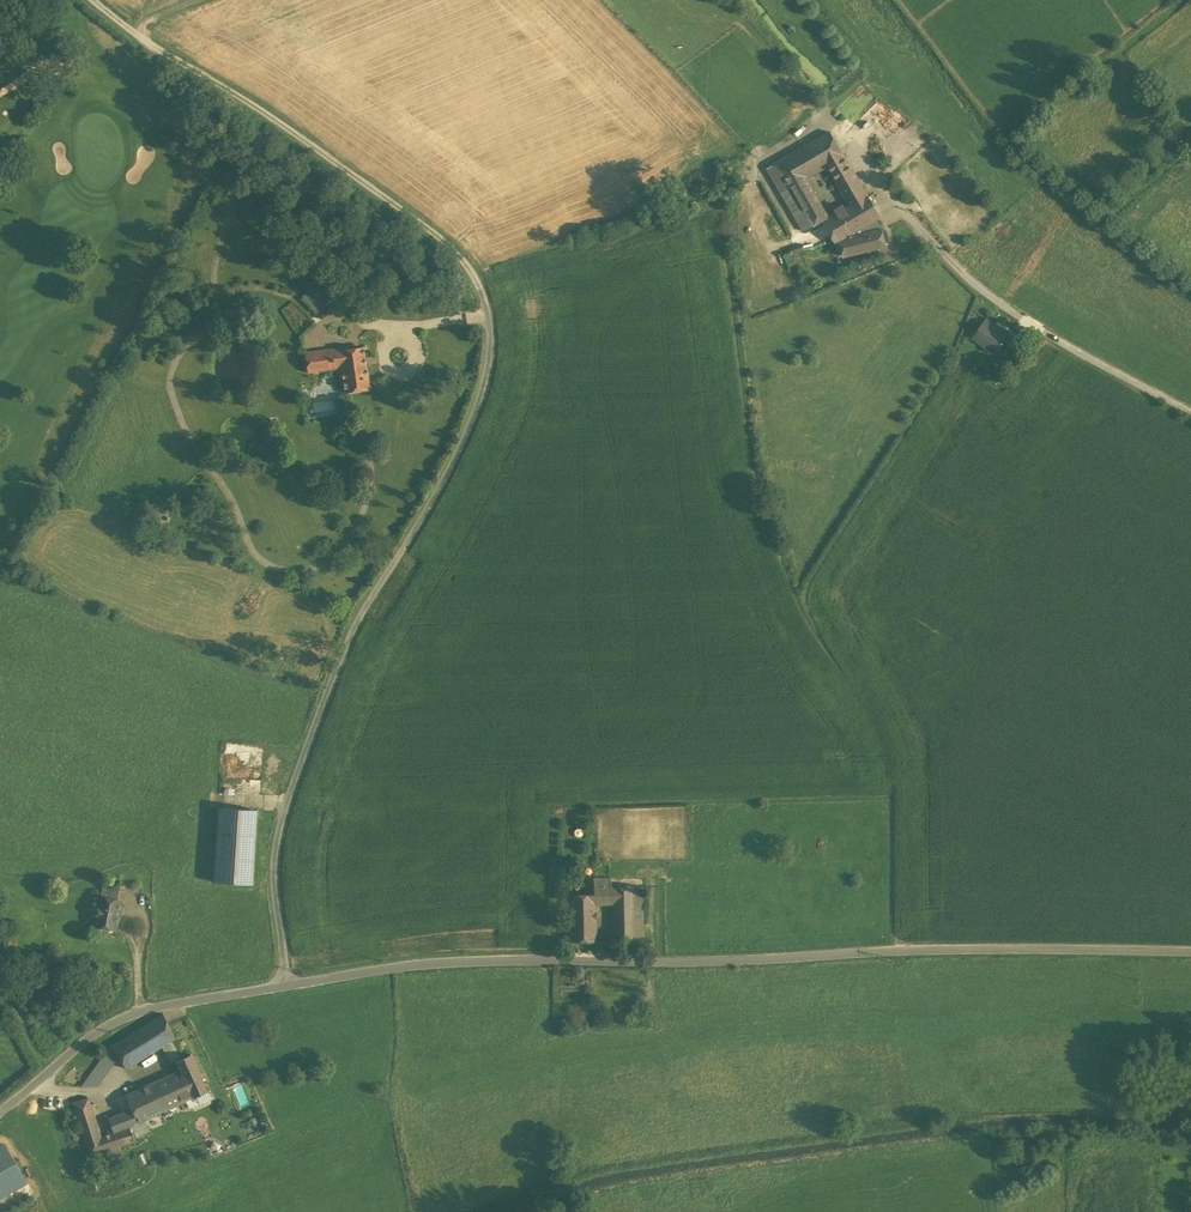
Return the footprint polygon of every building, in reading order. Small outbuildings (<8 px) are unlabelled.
[(779,162),(793,186),(807,178),(829,165),(845,156),(831,132),(779,162)] [(845,156),(829,165),(841,187),(858,178),(845,156)] [(805,230),(816,226),(793,186),(779,162),(768,168),(805,230)] [(793,186),(816,226),(825,221),(831,219),(807,178),(793,186)] [(858,178),(841,187),(847,197),(863,187),(858,178)] [(869,196),(863,187),(847,197),(853,206),(869,196)] [(836,241),(837,241),(840,239),(877,217),(880,215),(869,196),(853,206),(831,219),(825,221),(836,241)] [(840,239),(882,228),(884,228),(877,217),(840,239)] [(882,228),(840,239),(843,249),(844,257),(887,245),(886,241),(882,228)] [(791,247),(793,253),(805,249),(802,244),(791,247)] [(304,297),(318,311),(328,301),(315,287),(304,297)] [(1010,335),(987,319),(974,337),(997,353),(1002,346),(1010,335)] [(997,353),(993,359),(1005,368),(1014,355),(1002,346),(997,353)] [(364,347),(321,353),(323,367),(342,365),(346,392),(370,389),(364,347)] [(306,355),(308,370),(323,367),(321,353),(306,355)] [(215,881),(252,884),(257,809),(220,807),(215,881)] [(594,877),(595,886),(610,885),(609,877),(594,877)] [(104,882),(102,896),(118,899),(121,885),(104,882)] [(646,884),(633,885),(634,938),(635,945),(648,945),(646,884)] [(595,894),(595,902),(615,901),(614,885),(610,885),(595,886),(595,894)] [(633,885),(614,885),(615,901),(615,938),(634,938),(633,885)] [(570,894),(571,911),(596,910),(595,902),(595,894),(570,894)] [(95,925),(116,930),(122,900),(118,899),(102,896),(101,896),(99,905),(95,904),(93,915),(97,916),(95,925)] [(571,911),(571,940),(597,939),(596,910),(571,911)] [(162,1046),(175,1038),(164,1013),(112,1045),(113,1045),(119,1055),(127,1068),(162,1046)] [(175,1038),(162,1046),(172,1063),(177,1060),(178,1060),(184,1057),(175,1038)] [(83,1085),(84,1087),(97,1085),(119,1055),(113,1045),(111,1047),(83,1085)] [(197,1096),(208,1091),(207,1089),(207,1090),(191,1055),(192,1055),(191,1054),(190,1055),(184,1057),(178,1060),(177,1060),(178,1062),(178,1061),(181,1069),(194,1096),(193,1096),(194,1097),(195,1096),(197,1096)] [(182,1102),(194,1097),(193,1096),(194,1096),(181,1069),(165,1077),(172,1091),(177,1089),(182,1102)] [(145,1119),(182,1102),(177,1089),(172,1091),(165,1077),(127,1094),(133,1109),(109,1118),(112,1127),(108,1129),(109,1133),(101,1136),(89,1097),(73,1102),(90,1155),(135,1140),(134,1138),(139,1136),(150,1131),(145,1119)] [(211,1097),(208,1091),(197,1096),(200,1103),(210,1098),(211,1098),(211,1097)] [(0,1147),(0,1197),(27,1181),(5,1144),(0,1147)]
